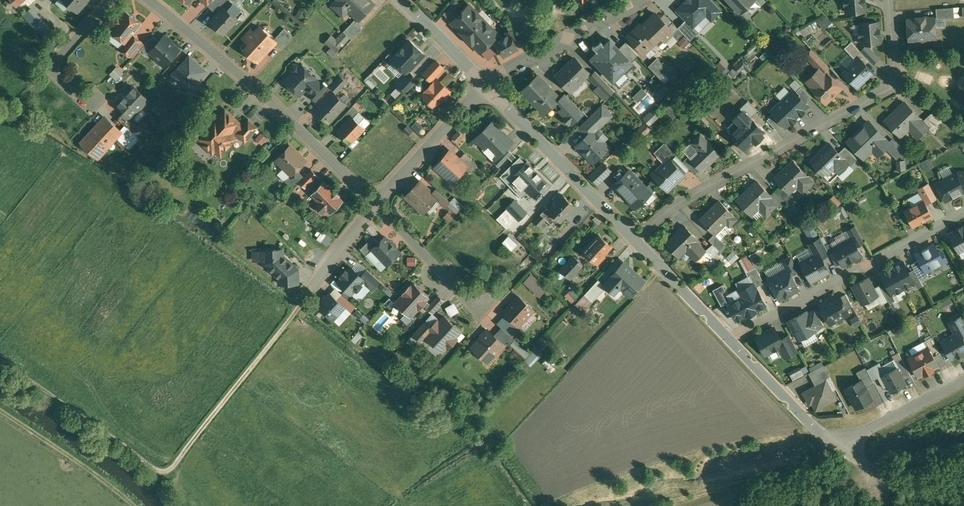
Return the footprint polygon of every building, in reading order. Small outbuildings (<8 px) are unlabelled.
[(78,11),(86,2),(84,1),(85,0),(65,0),(78,11)] [(208,5),(217,14),(224,7),(227,10),(233,3),(230,0),(213,0),(208,5)] [(371,0),(337,0),(333,5),(343,15),(348,9),(359,19),(374,3),(371,0)] [(709,0),(687,0),(677,10),(692,26),(705,13),(711,19),(719,11),(709,0)] [(733,2),(731,4),(741,14),(755,0),(731,0),(733,2)] [(864,0),(844,0),(844,5),(845,5),(846,12),(865,11),(864,0)] [(457,1),(452,5),(456,10),(461,6),(457,1)] [(452,5),(444,14),(452,22),(459,15),(455,11),(456,10),(452,5)] [(452,22),(452,23),(461,32),(461,34),(465,38),(484,20),(470,5),(459,15),(452,22)] [(57,32),(32,7),(24,14),(49,39),(57,32)] [(217,14),(211,22),(224,34),(237,19),(227,10),(224,7),(217,14)] [(954,7),(936,9),(937,19),(955,17),(954,7)] [(304,20),(308,10),(301,8),(297,17),(304,20)] [(125,11),(120,18),(118,16),(114,22),(116,23),(110,30),(126,43),(127,43),(133,35),(142,24),(125,11)] [(672,22),(668,26),(656,13),(649,19),(651,20),(648,23),(662,38),(664,40),(671,33),(678,40),(684,34),(672,22)] [(827,16),(816,21),(823,28),(826,25),(827,25),(831,21),(827,16)] [(916,18),(913,19),(913,20),(908,20),(909,40),(922,39),(920,17),(916,18)] [(925,18),(925,17),(920,17),(922,39),(936,38),(935,18),(929,18),(928,17),(925,18)] [(355,19),(344,31),(352,39),(363,27),(355,19)] [(484,20),(465,38),(469,42),(471,42),(480,52),(481,52),(488,44),(494,39),(498,35),(498,34),(484,20)] [(880,42),(878,22),(860,23),(860,30),(859,30),(859,37),(861,37),(861,43),(880,42)] [(648,23),(643,27),(639,24),(627,36),(644,53),(655,42),(657,43),(662,38),(648,23)] [(261,27),(255,33),(251,30),(243,38),(249,44),(246,47),(246,51),(256,60),(260,60),(275,44),(277,42),(274,39),(261,27)] [(521,36),(511,27),(505,34),(507,36),(510,34),(514,42),(521,36)] [(284,28),(274,39),(277,42),(275,44),(282,50),(294,37),(284,28)] [(504,38),(499,33),(498,34),(498,35),(494,39),(497,41),(504,38)] [(514,42),(510,34),(504,38),(497,41),(496,42),(504,56),(518,48),(514,42)] [(133,35),(127,43),(126,43),(122,49),(130,55),(141,41),(133,35)] [(153,36),(141,49),(147,55),(151,51),(150,51),(159,41),(153,36)] [(179,50),(164,36),(159,41),(150,51),(151,51),(157,57),(158,56),(167,64),(179,50)] [(410,40),(392,59),(406,73),(424,54),(410,40)] [(611,40),(600,50),(592,57),(607,74),(608,73),(607,72),(616,63),(620,68),(629,60),(629,59),(619,48),(611,40)] [(639,55),(626,42),(619,48),(629,59),(629,60),(631,62),(639,55)] [(497,53),(488,44),(481,52),(489,60),(497,53)] [(861,51),(856,46),(849,53),(856,60),(859,58),(865,64),(869,60),(861,51)] [(866,46),(861,51),(869,60),(872,63),(878,58),(866,46)] [(210,71),(191,54),(173,74),(192,91),(210,71)] [(817,54),(811,61),(823,74),(830,68),(817,54)] [(671,69),(664,61),(662,63),(657,57),(648,66),(661,78),(671,69)] [(575,58),(556,75),(571,91),(572,90),(571,90),(582,79),(583,80),(590,73),(575,58)] [(856,60),(843,73),(857,87),(873,72),(865,64),(859,58),(856,60)] [(436,60),(424,74),(431,80),(443,67),(436,60)] [(721,60),(717,64),(722,70),(727,65),(721,60)] [(743,60),(735,68),(739,72),(744,67),(749,72),(752,69),(743,60)] [(620,68),(616,63),(607,72),(608,73),(607,74),(612,79),(620,71),(620,68)] [(315,78),(301,64),(300,66),(298,64),(294,64),(291,67),(291,71),(293,73),(285,81),(300,95),(306,88),(311,92),(320,84),(315,79),(315,78)] [(118,81),(126,72),(118,66),(111,74),(118,81)] [(733,68),(728,72),(733,76),(737,72),(733,68)] [(615,90),(596,71),(590,77),(609,96),(615,90)] [(407,77),(406,77),(398,85),(406,93),(418,80),(411,73),(407,77)] [(828,74),(812,89),(826,104),(842,88),(828,74)] [(538,75),(522,91),(545,114),(546,114),(544,112),(559,97),(558,96),(545,83),(538,75)] [(340,76),(330,86),(337,93),(347,82),(340,76)] [(438,79),(422,95),(428,100),(427,101),(427,104),(430,107),(433,107),(434,106),(435,107),(440,103),(443,102),(447,98),(447,95),(451,91),(438,79)] [(311,92),(309,95),(316,101),(328,87),(322,81),(320,84),(311,92)] [(133,87),(125,96),(124,96),(117,104),(125,111),(132,117),(148,100),(134,86),(133,86),(133,87)] [(398,98),(403,90),(397,86),(392,94),(398,98)] [(640,103),(636,106),(642,112),(657,97),(646,86),(634,97),(640,103)] [(802,86),(797,91),(800,95),(805,90),(802,86)] [(799,96),(793,90),(782,101),(797,116),(808,106),(806,103),(799,96)] [(812,97),(805,90),(800,95),(799,96),(806,103),(812,97)] [(333,92),(316,110),(329,122),(346,104),(340,98),(333,92)] [(346,94),(343,94),(340,98),(346,104),(349,99),(349,97),(346,94)] [(583,111),(566,94),(558,101),(569,113),(564,117),(569,124),(583,111)] [(758,110),(748,100),(740,108),(742,111),(743,110),(751,118),(758,110)] [(782,101),(771,111),(777,117),(784,124),(786,126),(797,116),(782,101)] [(905,102),(886,121),(901,136),(911,126),(920,135),(928,128),(919,118),(920,118),(905,102)] [(613,115),(602,104),(598,109),(606,117),(606,118),(608,120),(613,115)] [(360,111),(353,105),(349,110),(356,116),(360,111)] [(225,109),(213,122),(211,120),(198,134),(203,139),(200,142),(213,154),(215,151),(221,156),(235,141),(229,136),(241,123),(225,109)] [(598,109),(587,120),(578,128),(586,136),(595,128),(606,118),(606,117),(598,109)] [(651,125),(660,116),(653,110),(645,118),(651,125)] [(742,111),(734,119),(741,126),(732,135),(745,149),(755,139),(754,139),(762,130),(763,131),(764,131),(751,118),(743,110),(742,111)] [(125,111),(118,118),(125,125),(127,127),(135,119),(132,117),(125,111)] [(933,111),(924,120),(935,131),(933,133),(946,120),(933,111)] [(776,118),(772,115),(767,120),(771,123),(776,118)] [(351,116),(338,131),(351,143),(359,135),(358,134),(364,128),(364,129),(365,128),(364,128),(359,123),(351,116)] [(776,118),(771,123),(777,131),(784,124),(777,117),(776,118)] [(365,118),(359,123),(364,128),(370,122),(365,118)] [(118,132),(103,119),(88,135),(89,136),(83,143),(82,142),(81,143),(97,157),(98,157),(97,156),(115,136),(118,133),(118,132)] [(242,126),(240,124),(234,131),(245,141),(257,127),(249,119),(242,126)] [(493,122),(476,138),(485,147),(489,143),(499,154),(495,158),(495,159),(507,147),(513,141),(508,135),(507,137),(493,122)] [(862,129),(858,133),(857,132),(848,141),(864,158),(871,151),(870,151),(875,147),(879,151),(888,143),(868,122),(868,123),(863,128),(862,128),(862,129)] [(645,123),(638,130),(643,136),(650,129),(645,123)] [(125,125),(118,132),(118,133),(115,136),(126,146),(137,135),(127,127),(125,125)] [(586,136),(577,145),(583,151),(584,151),(594,162),(609,148),(602,140),(601,141),(592,131),(595,128),(586,136)] [(460,129),(452,139),(459,145),(468,135),(460,129)] [(700,134),(692,142),(699,150),(691,158),(701,168),(700,168),(702,170),(720,154),(700,134)] [(896,141),(887,149),(887,150),(888,149),(892,153),(891,154),(897,160),(906,151),(896,141)] [(676,155),(665,142),(657,150),(667,161),(670,158),(671,160),(676,155)] [(485,147),(482,150),(492,160),(495,158),(499,154),(489,143),(485,147)] [(829,143),(811,161),(830,181),(848,164),(849,163),(839,153),(829,143)] [(305,161),(290,146),(276,160),(291,174),(292,175),(297,169),(305,161)] [(507,147),(495,159),(495,158),(492,160),(499,167),(512,153),(507,147)] [(845,147),(839,153),(849,163),(848,164),(851,166),(857,159),(845,147)] [(450,150),(436,166),(452,182),(467,166),(459,159),(450,150)] [(478,165),(465,153),(459,159),(467,166),(472,171),(478,165)] [(676,155),(671,160),(684,173),(689,168),(676,155)] [(691,158),(689,155),(683,161),(695,174),(700,168),(701,168),(691,158)] [(667,161),(652,175),(667,191),(676,183),(675,182),(684,173),(684,174),(685,174),(684,173),(671,160),(670,158),(667,161)] [(932,158),(922,161),(925,169),(935,166),(932,158)] [(900,169),(907,169),(907,160),(899,160),(900,169)] [(547,182),(527,161),(512,176),(532,196),(547,182)] [(794,161),(776,179),(781,185),(788,192),(789,192),(797,184),(803,191),(813,182),(806,175),(807,175),(794,161)] [(603,163),(590,175),(598,184),(611,171),(603,163)] [(297,169),(292,175),(291,174),(285,180),(293,188),(299,182),(304,177),(297,169)] [(304,177),(299,182),(305,188),(306,188),(306,187),(317,176),(318,175),(311,169),(304,177)] [(629,169),(613,185),(618,191),(619,189),(630,201),(630,202),(636,208),(646,199),(644,197),(650,191),(629,169)] [(936,184),(945,201),(963,191),(963,173),(958,173),(936,184)] [(324,180),(311,194),(320,202),(315,206),(322,213),(327,209),(331,213),(330,213),(331,213),(344,200),(343,200),(339,196),(340,196),(340,195),(333,188),(333,189),(332,189),(324,181),(324,180)] [(746,191),(737,200),(751,214),(761,204),(768,212),(776,205),(778,202),(770,195),(758,181),(747,192),(746,191)] [(421,182),(407,197),(423,212),(436,197),(433,193),(421,182)] [(923,198),(925,203),(935,197),(928,183),(918,188),(923,198)] [(788,192),(781,185),(775,190),(786,202),(793,196),(789,192),(788,192)] [(450,201),(437,189),(433,193),(436,197),(445,206),(450,201)] [(775,190),(770,195),(778,202),(776,205),(779,208),(786,202),(775,190)] [(563,195),(549,210),(547,208),(541,214),(547,220),(549,222),(554,216),(560,222),(576,207),(563,195)] [(836,195),(830,198),(836,207),(842,203),(836,195)] [(923,198),(901,209),(911,228),(932,217),(925,203),(923,198)] [(515,199),(507,208),(508,209),(503,214),(511,222),(516,217),(519,221),(527,212),(515,199)] [(720,201),(701,219),(714,233),(726,222),(729,226),(737,219),(720,201)] [(541,214),(534,221),(540,227),(547,220),(541,214)] [(816,222),(804,225),(808,238),(819,235),(816,222)] [(685,226),(666,244),(679,257),(688,248),(698,259),(705,251),(695,241),(697,239),(685,226)] [(864,242),(855,226),(847,231),(852,239),(852,238),(857,246),(864,242)] [(955,231),(956,232),(949,235),(958,250),(963,247),(963,227),(963,228),(963,227),(955,231)] [(331,244),(334,235),(322,231),(319,240),(331,244)] [(505,241),(514,249),(520,243),(510,235),(505,241)] [(599,235),(584,251),(598,264),(604,257),(603,256),(612,247),(599,235)] [(728,246),(717,235),(710,241),(715,246),(722,253),(728,246)] [(378,242),(372,249),(381,258),(383,258),(389,263),(394,258),(399,259),(399,254),(400,252),(385,236),(378,242)] [(373,237),(360,249),(366,255),(372,249),(378,242),(373,237)] [(821,237),(809,244),(815,254),(819,252),(822,258),(829,253),(821,237)] [(846,240),(839,244),(839,245),(834,248),(843,265),(861,255),(857,246),(852,238),(852,239),(847,241),(846,240)] [(715,246),(706,253),(711,259),(707,263),(713,269),(725,257),(722,253),(715,246)] [(928,248),(922,251),(923,253),(917,256),(919,260),(925,271),(925,270),(931,267),(931,269),(947,260),(942,252),(939,253),(935,246),(929,249),(928,248)] [(289,260),(283,254),(282,249),(273,250),(271,248),(266,249),(263,251),(263,258),(266,261),(266,264),(271,268),(271,271),(275,275),(277,275),(279,277),(280,283),(298,283),(297,269),(289,262),(289,260)] [(734,250),(729,256),(734,262),(740,256),(734,250)] [(751,254),(757,266),(763,263),(757,251),(751,254)] [(815,254),(800,262),(811,281),(818,277),(818,278),(825,274),(829,271),(822,258),(819,252),(815,254)] [(575,256),(561,271),(570,279),(575,273),(573,270),(580,262),(575,256)] [(791,257),(783,261),(787,269),(791,275),(799,271),(791,257)] [(919,260),(911,264),(920,280),(928,276),(925,270),(925,271),(919,260)] [(903,261),(892,267),(903,288),(914,282),(903,261)] [(623,264),(604,284),(606,287),(613,293),(620,285),(624,289),(623,290),(630,297),(645,281),(637,273),(635,275),(623,264)] [(351,267),(347,272),(346,270),(341,276),(342,277),(338,282),(351,294),(355,289),(356,290),(362,285),(360,283),(363,281),(364,279),(361,276),(351,267)] [(756,267),(746,272),(752,284),(754,284),(756,287),(764,283),(756,267)] [(892,267),(880,273),(892,294),(903,288),(892,267)] [(367,269),(361,276),(364,279),(363,281),(372,290),(380,281),(367,269)] [(787,269),(769,279),(780,299),(798,289),(791,275),(787,269)] [(541,296),(549,288),(533,273),(525,281),(541,296)] [(868,278),(853,286),(862,304),(877,296),(874,289),(868,278)] [(596,282),(585,294),(592,301),(606,287),(604,284),(602,287),(596,282)] [(411,287),(409,285),(402,293),(404,294),(395,303),(402,309),(402,310),(403,311),(403,310),(410,317),(418,308),(420,309),(427,301),(425,299),(429,296),(415,283),(411,287)] [(752,284),(740,291),(743,297),(728,305),(736,320),(746,314),(747,316),(756,312),(755,310),(765,304),(756,287),(754,284),(752,284)] [(722,285),(713,290),(721,306),(727,302),(722,292),(725,290),(722,285)] [(880,285),(874,289),(877,296),(882,305),(889,301),(880,285)] [(566,295),(573,302),(580,295),(573,288),(566,295)] [(336,298),(330,293),(318,305),(333,319),(345,306),(336,298)] [(355,306),(341,293),(336,298),(345,306),(350,311),(355,306)] [(853,306),(846,294),(840,297),(847,309),(853,306)] [(832,299),(830,298),(827,300),(826,302),(820,305),(827,318),(833,315),(836,320),(839,321),(841,319),(842,317),(849,313),(847,309),(840,297),(839,295),(832,299)] [(519,296),(504,312),(506,314),(518,325),(519,326),(533,310),(519,296)] [(432,302),(426,308),(432,313),(438,307),(432,302)] [(452,315),(461,311),(456,302),(447,307),(452,315)] [(362,314),(356,309),(353,313),(359,318),(362,314)] [(815,309),(807,314),(816,330),(824,325),(815,309)] [(806,312),(789,321),(799,339),(816,330),(807,314),(806,312)] [(863,312),(852,317),(855,325),(866,319),(863,312)] [(518,325),(506,314),(497,323),(501,327),(509,335),(518,325)] [(444,316),(439,321),(437,320),(424,334),(443,351),(446,347),(448,348),(457,338),(456,337),(461,331),(444,316)] [(950,322),(956,334),(959,332),(962,337),(963,335),(963,320),(962,316),(950,322)] [(509,335),(501,327),(494,335),(505,345),(504,345),(507,348),(515,340),(509,335)] [(423,332),(418,328),(413,334),(422,342),(426,338),(421,334),(423,332)] [(775,328),(756,338),(765,354),(779,347),(784,345),(781,340),(775,328)] [(488,329),(472,347),(480,355),(483,352),(489,358),(499,347),(501,349),(504,345),(505,345),(494,335),(488,329)] [(942,342),(951,359),(957,355),(958,356),(963,354),(962,353),(963,352),(963,341),(962,337),(959,332),(956,334),(942,342)] [(789,335),(781,340),(784,345),(779,347),(785,358),(798,351),(789,335)] [(941,352),(932,336),(924,341),(927,348),(928,348),(933,356),(941,352)] [(527,357),(532,351),(516,339),(511,345),(527,357)] [(533,365),(544,353),(537,347),(526,359),(533,365)] [(927,348),(909,359),(918,376),(923,373),(924,374),(933,370),(932,368),(937,365),(933,356),(928,348),(927,348)] [(899,353),(893,356),(895,361),(902,358),(899,353)] [(902,358),(895,361),(898,367),(905,364),(902,358)] [(822,361),(809,368),(811,372),(824,365),(822,361)] [(898,367),(897,368),(903,379),(911,375),(905,364),(898,367)] [(811,372),(809,373),(816,386),(825,381),(824,379),(830,376),(824,365),(811,372)] [(874,383),(866,367),(856,372),(861,380),(865,388),(874,383)] [(801,368),(790,374),(793,379),(803,374),(801,368)] [(897,368),(882,375),(891,392),(905,384),(903,379),(897,368)] [(861,380),(845,389),(856,408),(872,399),(865,388),(861,380)] [(816,386),(804,393),(808,400),(811,398),(816,409),(835,399),(825,381),(816,386)]
